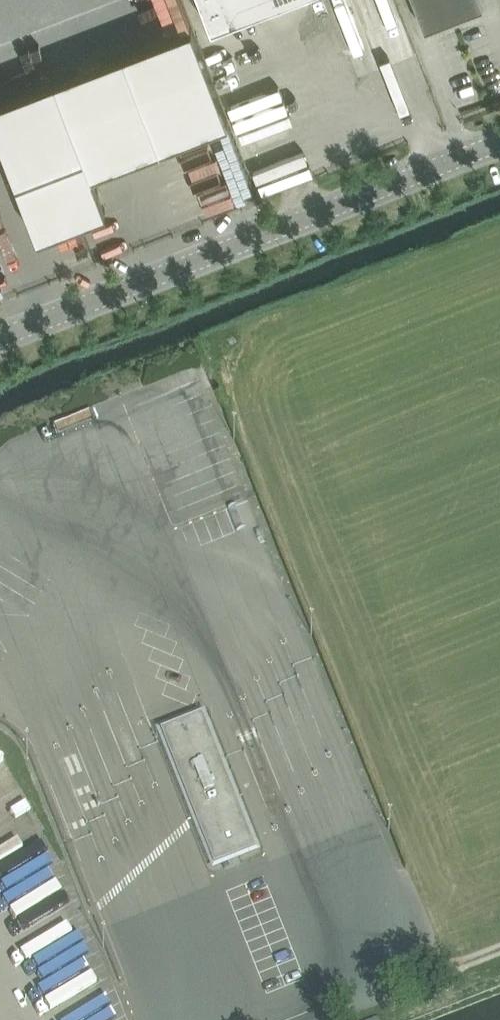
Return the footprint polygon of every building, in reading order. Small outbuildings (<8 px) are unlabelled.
[(280,0),(201,0),(212,26),(280,0)] [(425,27),(483,5),(481,0),(414,0),(425,27)] [(0,99),(0,138),(38,236),(106,209),(92,172),(228,119),(192,24),(0,99)] [(287,84),(233,100),(258,191),(313,175),(287,84)] [(174,733),(164,737),(214,865),(256,848),(205,720),(195,724),(174,733)] [(76,997),(77,981),(66,981),(65,996),(76,997)]
